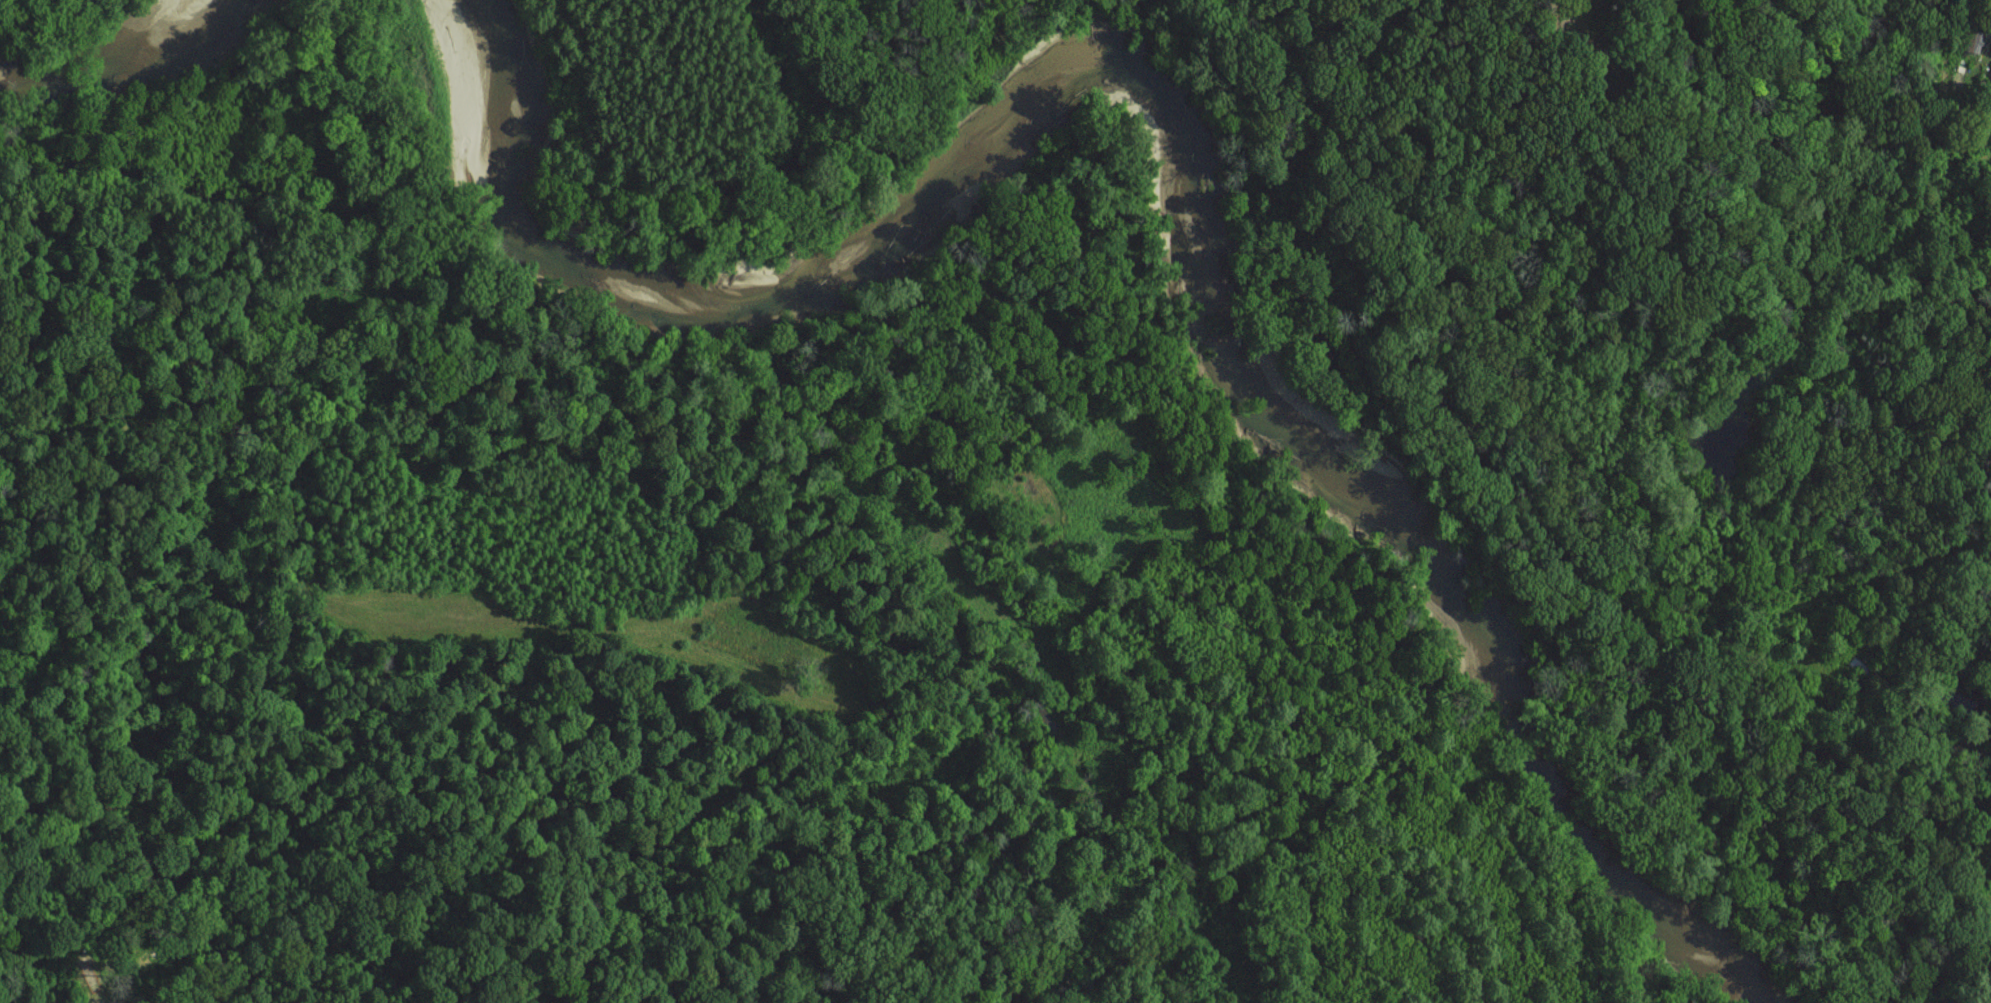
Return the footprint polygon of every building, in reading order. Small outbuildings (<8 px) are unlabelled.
[(1979,32),(1961,30),(1958,52),(1975,54),(1979,32)]
